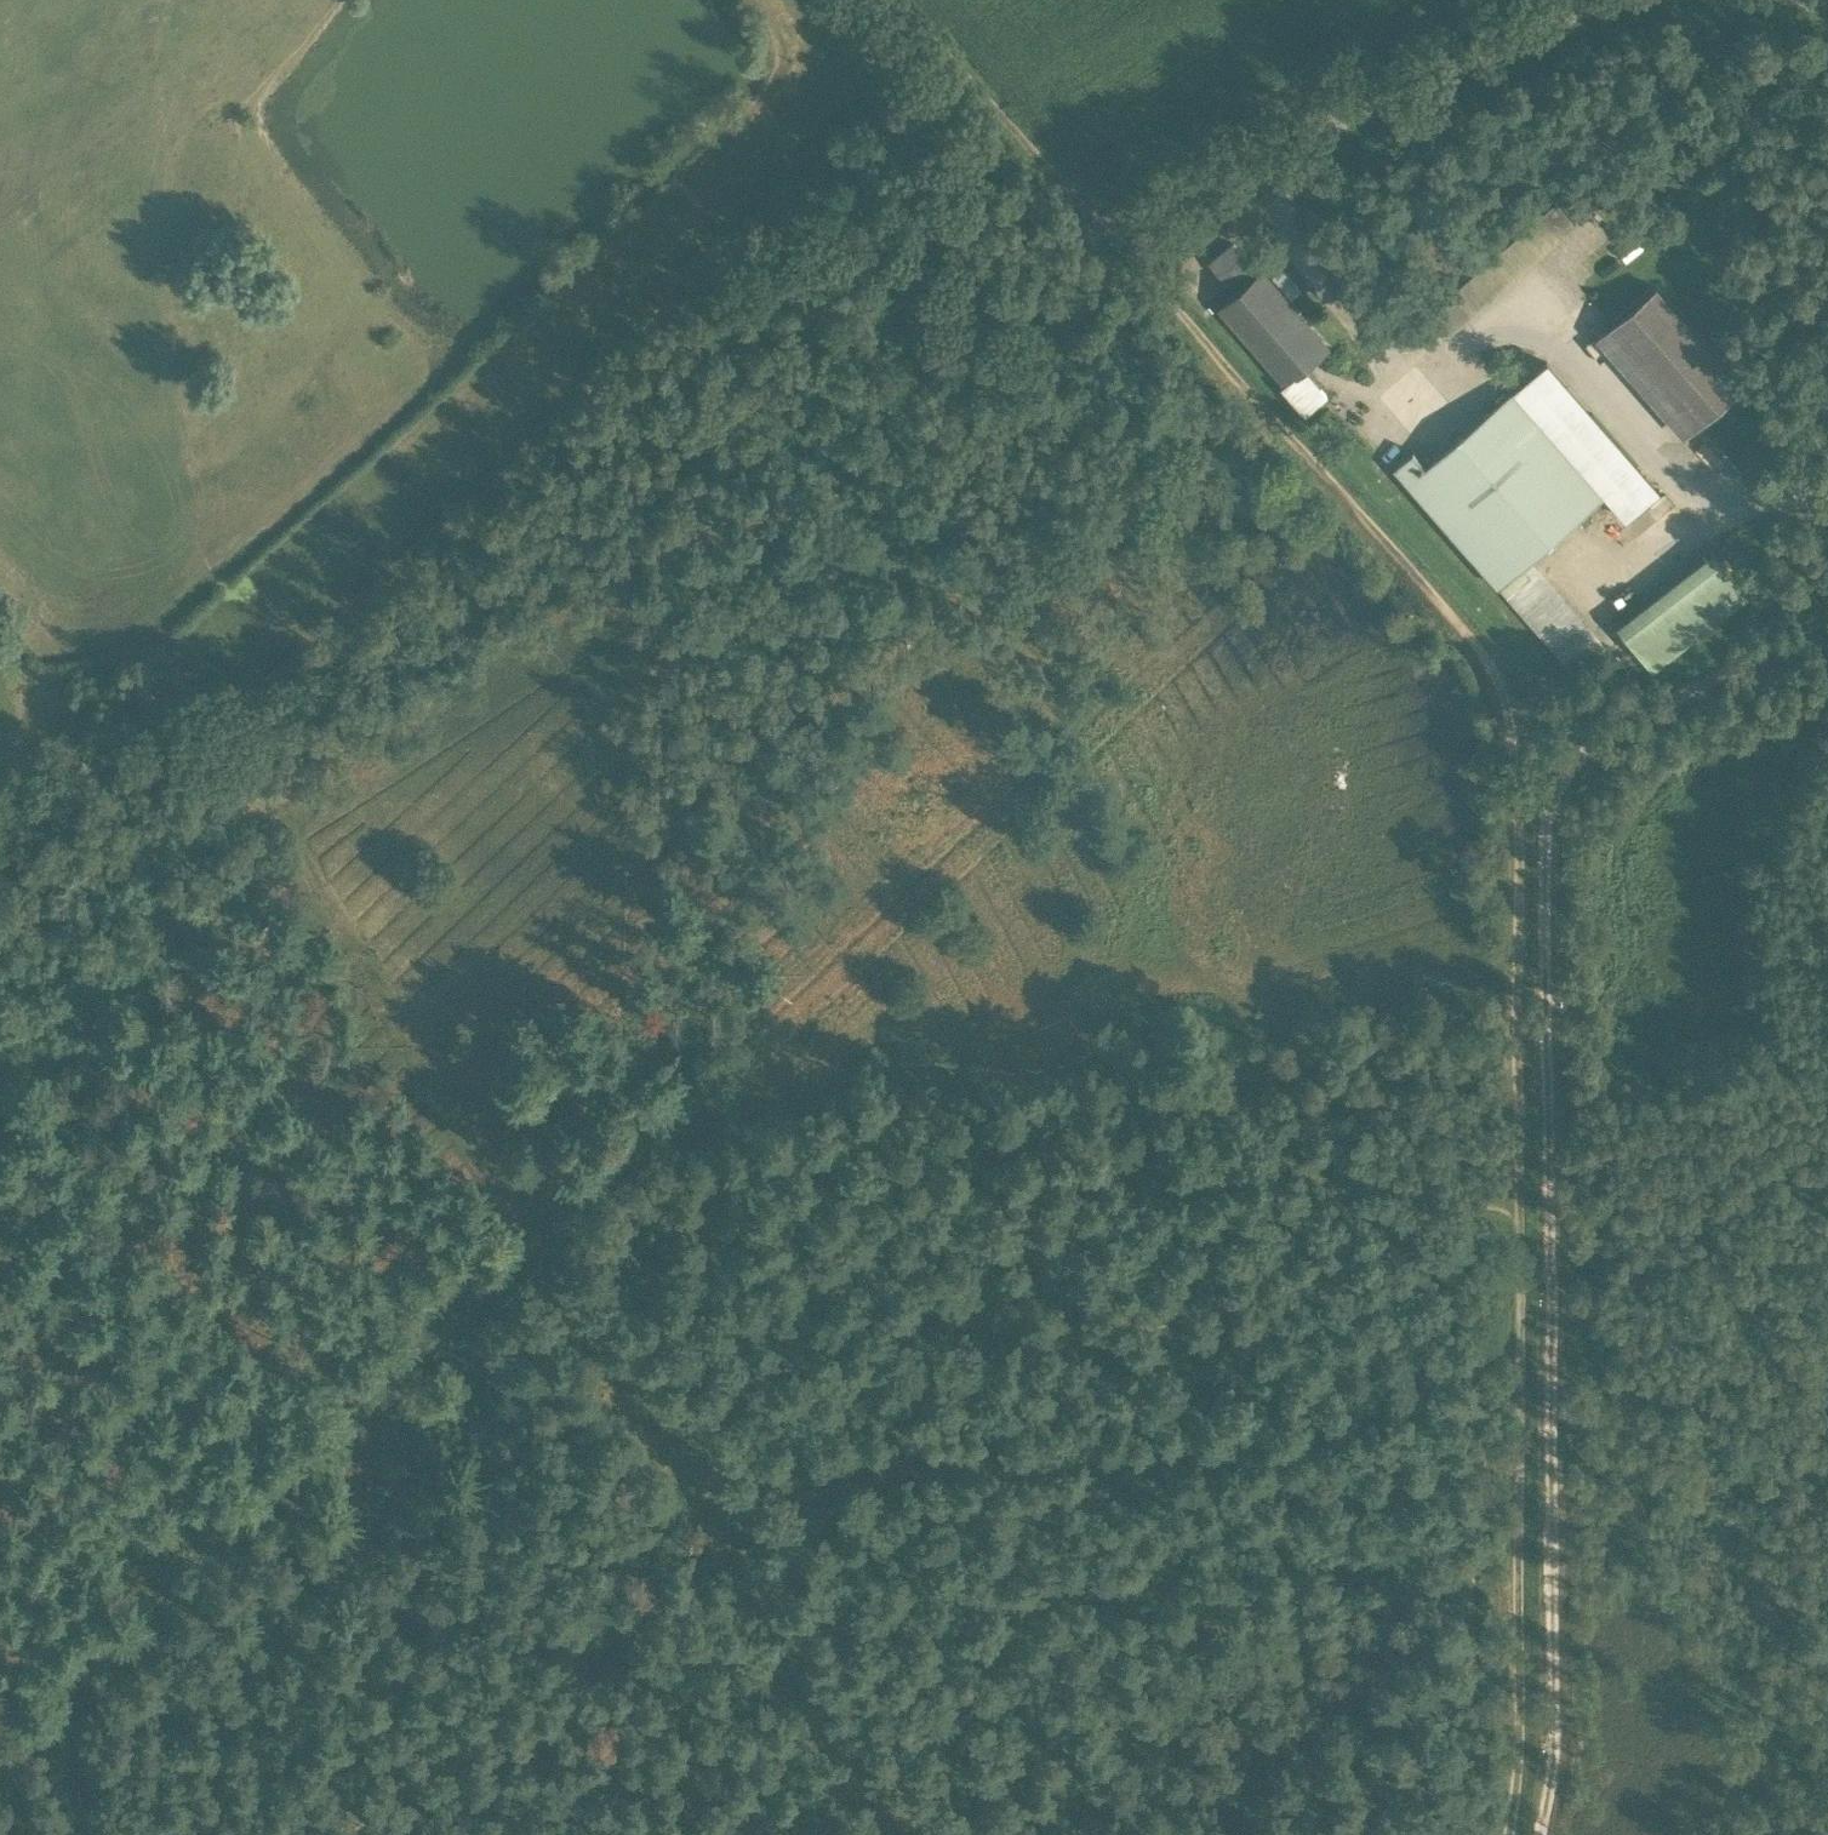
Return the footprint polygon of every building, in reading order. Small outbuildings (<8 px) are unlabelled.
[(1229,246),(1209,264),(1230,287),(1250,269),(1229,246)] [(1653,283),(1596,334),(1685,433),(1742,382),(1653,283)] [(1278,290),(1237,325),(1285,381),(1326,346),(1278,290)] [(1410,450),(1391,467),(1571,670),(1601,643),(1527,559),(1602,493),(1625,518),(1658,490),(1543,361),(1424,466),(1410,450)] [(1711,551),(1616,625),(1651,670),(1746,596),(1711,551)]
